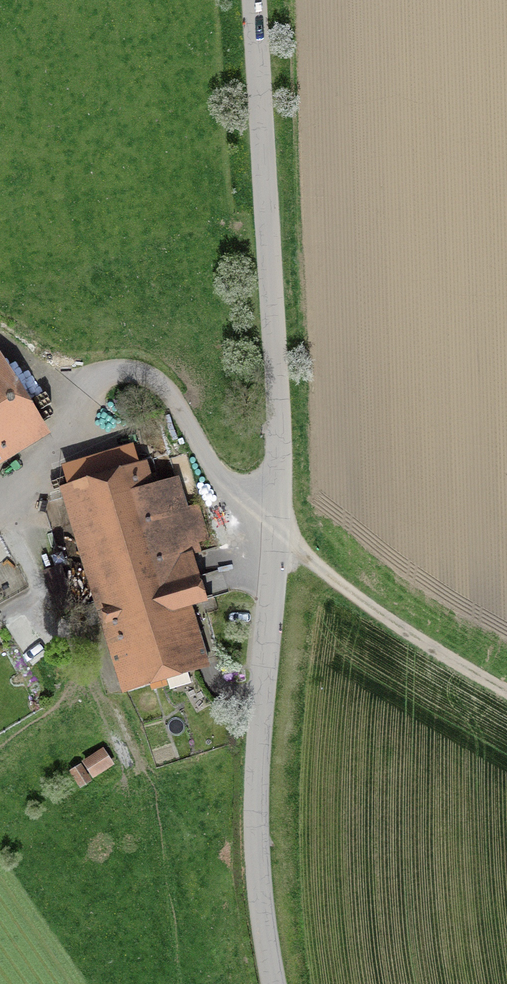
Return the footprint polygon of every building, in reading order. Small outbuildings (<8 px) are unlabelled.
[(38,431),(0,370),(0,454),(38,431)] [(139,475),(71,496),(129,682),(196,661),(179,608),(228,593),(220,569),(194,577),(188,557),(199,553),(176,479),(144,490),(139,475)] [(114,764),(103,747),(82,762),(93,778),(114,764)]
